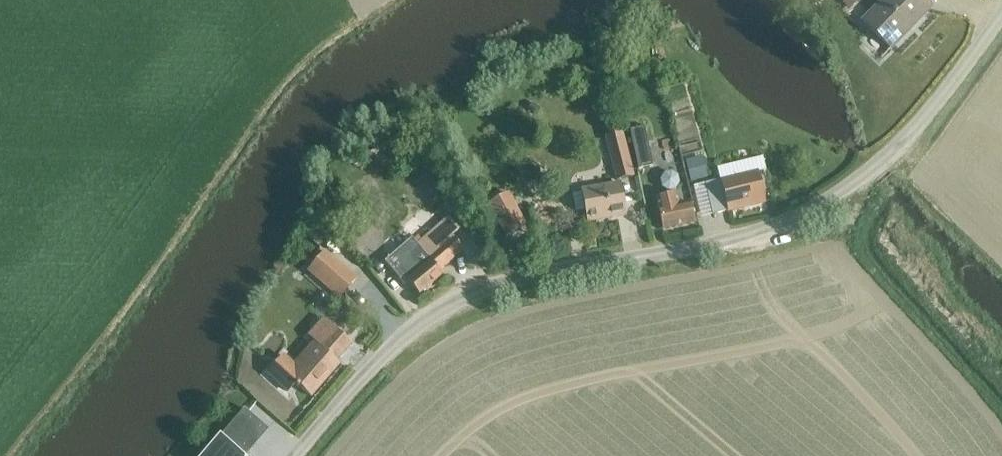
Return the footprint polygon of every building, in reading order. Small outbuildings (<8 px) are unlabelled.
[(840,3),(847,10),(856,1),(855,0),(843,0),(840,3)] [(928,10),(918,0),(884,0),(860,25),(888,51),(928,10)] [(672,119),(689,116),(684,86),(667,89),(672,119)] [(643,128),(628,131),(637,169),(651,166),(643,128)] [(751,149),(736,147),(738,165),(756,161),(751,149)] [(626,151),(608,156),(614,180),(632,176),(626,151)] [(703,156),(685,161),(691,182),(708,177),(703,156)] [(666,194),(667,199),(654,202),(661,232),(693,225),(689,206),(676,209),(672,193),(676,186),(675,179),(669,175),(662,177),(659,183),(660,190),(666,194)] [(720,184),(720,183),(704,186),(711,216),(762,204),(755,176),(720,184)] [(579,193),(580,195),(570,197),(573,215),(583,213),(585,225),(624,217),(618,186),(579,193)] [(524,228),(506,197),(487,207),(504,239),(524,228)] [(411,240),(384,263),(404,286),(406,284),(417,298),(442,276),(439,272),(462,251),(451,238),(458,232),(448,220),(417,247),(411,240)] [(317,225),(307,238),(319,248),(329,235),(317,225)] [(325,254),(309,272),(339,298),(354,279),(325,254)] [(282,356),(267,373),(287,390),(292,385),(308,398),(337,365),(332,361),(348,343),(328,327),(313,345),(313,344),(294,366),(282,356)] [(203,455),(244,455),(267,427),(244,409),(219,439),(218,439),(203,455)]
